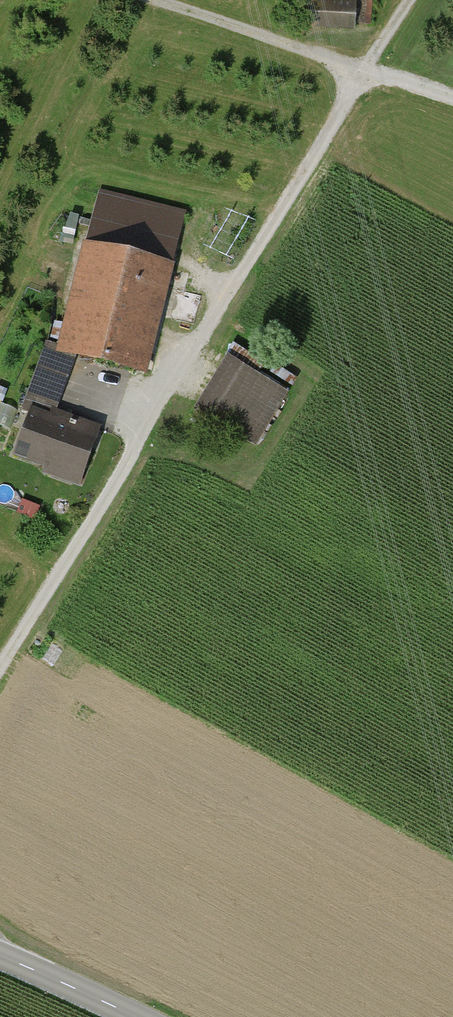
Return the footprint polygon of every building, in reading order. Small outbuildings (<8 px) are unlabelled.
[(324,29),(364,31),(365,0),(325,0),(324,29)] [(188,223),(104,202),(68,352),(151,372),(188,223)] [(33,412),(17,453),(86,479),(101,438),(53,419),(76,360),(51,350),(28,410),(33,412)] [(290,392),(235,357),(203,408),(258,443),(290,392)]
